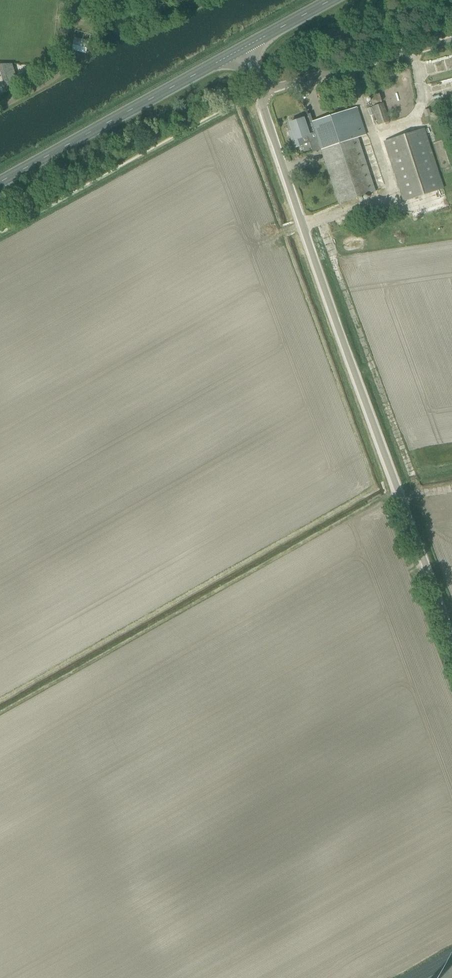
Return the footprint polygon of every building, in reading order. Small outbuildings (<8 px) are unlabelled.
[(87,53),(90,34),(82,33),(81,38),(74,37),(72,50),(87,53)] [(381,101),(378,94),(370,97),(372,104),(381,101)] [(372,107),(378,125),(389,122),(384,104),(372,107)] [(366,135),(357,107),(312,122),(321,149),(338,203),(375,191),(357,137),(366,135)] [(289,132),(294,148),(302,145),(302,137),(307,136),(312,152),(321,149),(312,122),(310,114),(301,116),(302,119),(289,123),(292,131),(289,132)] [(403,201),(443,188),(424,129),(384,142),(403,201)] [(427,977),(451,977),(451,964),(427,977)]
